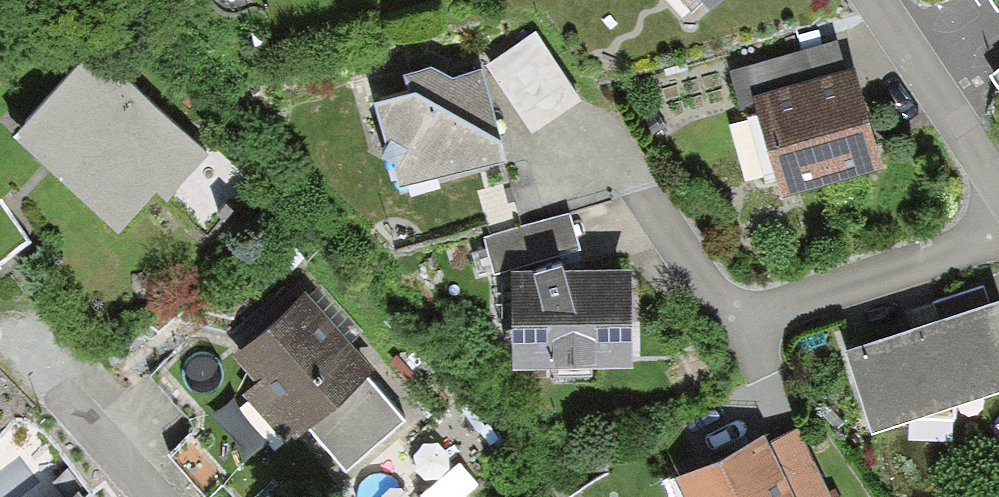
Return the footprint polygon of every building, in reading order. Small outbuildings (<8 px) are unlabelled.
[(538,27),(491,59),(534,123),(581,92),(538,27)] [(786,181),(882,154),(854,58),(844,61),(836,35),(731,65),(741,100),(749,98),(769,168),(781,165),(786,181)] [(93,50),(16,133),(121,231),(154,195),(206,243),(250,196),(93,50)] [(401,177),(504,146),(481,60),(458,65),(433,54),(401,61),(407,80),(376,88),(388,129),(382,142),(395,150),(401,177)] [(32,241),(4,198),(0,192),(0,262),(32,241)] [(566,209),(485,234),(495,266),(513,260),(561,245),(576,241),(566,209)] [(632,352),(632,257),(566,257),(561,245),(513,260),(514,353),(632,352)] [(955,393),(998,378),(998,289),(989,293),(985,280),(933,297),(936,307),(843,338),(871,420),(908,408),(953,412),(955,393)] [(247,399),(293,451),(310,436),(348,478),(409,425),(368,379),(377,372),(307,294),(235,358),(261,387),(247,399)] [(677,468),(691,496),(829,496),(798,429),(774,441),(767,427),(677,468)] [(59,496),(84,496),(75,486),(59,496)]
